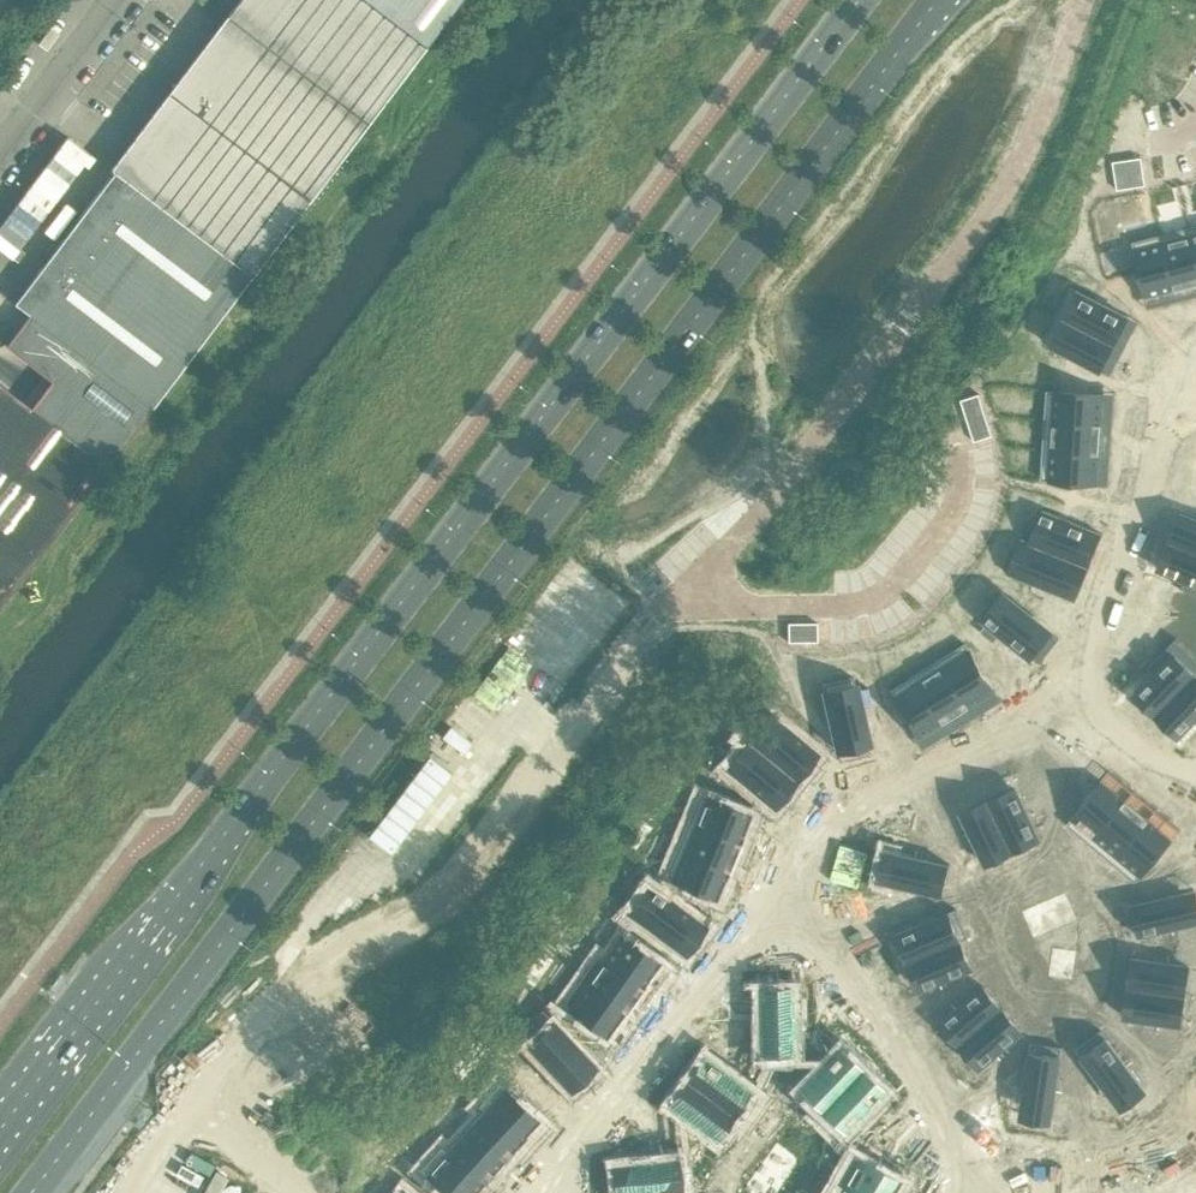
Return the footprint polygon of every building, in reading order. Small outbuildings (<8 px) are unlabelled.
[(367,122),(426,46),(460,0),(260,0),(240,25),(218,54),(206,44),(204,46),(180,78),(184,81),(168,102),(163,108),(159,106),(135,137),(134,136),(132,138),(110,168),(111,169),(114,171),(251,275),(367,122)] [(1141,156),(1127,159),(1128,168),(1142,166),(1141,156)] [(1127,159),(1112,161),(1114,170),(1128,168),(1127,159)] [(1142,166),(1128,168),(1130,177),(1144,175),(1142,166)] [(1128,168),(1114,170),(1115,180),(1130,177),(1128,168)] [(107,465),(251,275),(114,171),(14,302),(29,313),(5,345),(51,379),(31,406),(107,465)] [(1144,175),(1130,177),(1131,187),(1145,184),(1144,175)] [(1130,177),(1115,180),(1117,189),(1131,187),(1130,177)] [(1161,234),(1175,288),(1195,283),(1195,253),(1189,226),(1161,234)] [(1161,234),(1132,241),(1146,295),(1175,288),(1161,234)] [(1070,286),(1056,313),(1114,342),(1127,315),(1070,286)] [(1056,313),(1042,339),(1100,369),(1114,342),(1056,313)] [(107,465),(31,406),(0,383),(0,606),(107,465)] [(1047,389),(1045,419),(1101,423),(1103,393),(1047,389)] [(979,393),(970,396),(974,410),(983,407),(979,393)] [(970,396),(961,399),(965,413),(974,410),(970,396)] [(983,407),(974,410),(979,424),(988,421),(983,407)] [(974,410),(965,413),(969,427),(979,424),(974,410)] [(1045,419),(1043,448),(1099,452),(1101,423),(1045,419)] [(988,421),(979,424),(983,438),(992,435),(988,421)] [(979,424),(969,427),(974,440),(983,438),(979,424)] [(1043,448),(1041,478),(1097,482),(1099,452),(1043,448)] [(1020,538),(1020,539),(1077,562),(1091,529),(1042,509),(1028,541),(1020,538)] [(1170,540),(1195,551),(1195,518),(1181,512),(1170,540)] [(1020,539),(1007,572),(1064,595),(1077,562),(1020,539)] [(1158,568),(1195,584),(1195,551),(1170,540),(1158,568)] [(988,621),(980,630),(993,641),(1001,632),(1030,655),(1050,631),(1004,594),(984,618),(988,621)] [(802,622),(787,622),(788,632),(802,632),(802,622)] [(816,622),(802,622),(802,632),(817,631),(816,622)] [(817,631),(802,632),(802,641),(817,641),(817,631)] [(802,632),(788,632),(788,641),(802,641),(802,632)] [(965,642),(939,658),(968,706),(994,690),(965,642)] [(1155,673),(1135,694),(1156,715),(1195,674),(1174,653),(1167,660),(1160,654),(1148,667),(1155,673)] [(939,658),(914,673),(944,721),(968,706),(939,658)] [(914,673),(889,689),(918,737),(944,721),(914,673)] [(1156,715),(1178,736),(1195,717),(1195,675),(1195,674),(1156,715)] [(852,676),(822,683),(837,749),(867,742),(859,706),(871,703),(867,686),(855,689),(852,676)] [(762,708),(739,736),(788,775),(810,747),(762,708)] [(713,715),(703,727),(712,733),(721,721),(713,715)] [(746,742),(724,770),(766,803),(788,775),(739,736),(739,737),(746,742)] [(1103,780),(1067,823),(1090,843),(1126,800),(1103,780)] [(1016,786),(988,799),(1012,850),(1040,837),(1016,786)] [(699,795),(688,823),(740,844),(751,816),(699,795)] [(988,799),(961,812),(985,863),(1012,850),(988,799)] [(1126,800),(1090,843),(1112,861),(1148,818),(1126,800)] [(1148,818),(1112,861),(1135,880),(1171,837),(1148,818)] [(641,819),(635,828),(647,837),(653,829),(641,819)] [(688,823),(677,849),(729,871),(740,844),(688,823)] [(635,828),(628,836),(640,845),(647,837),(635,828)] [(628,836),(622,845),(634,854),(640,845),(628,836)] [(677,849),(665,877),(717,898),(729,871),(677,849)] [(895,851),(888,882),(943,894),(950,864),(895,851)] [(647,884),(626,914),(676,950),(698,920),(647,884)] [(1185,891),(1131,904),(1138,934),(1192,922),(1185,891)] [(1065,892),(1056,895),(1062,909),(1071,905),(1065,892)] [(1056,895),(1047,899),(1053,913),(1062,909),(1056,895)] [(1047,899),(1039,903),(1045,916),(1053,913),(1047,899)] [(1039,903),(1030,907),(1036,920),(1045,916),(1039,903)] [(1071,905),(1062,909),(1068,922),(1076,918),(1071,905)] [(1030,907),(1022,910),(1027,924),(1036,920),(1030,907)] [(956,908),(896,934),(908,962),(968,936),(956,908)] [(1062,909),(1053,913),(1059,926),(1068,922),(1062,909)] [(1053,913),(1045,916),(1050,930),(1059,926),(1053,913)] [(1045,916),(1036,920),(1042,933),(1050,930),(1045,916)] [(1036,920),(1027,924),(1033,937),(1042,933),(1036,920)] [(597,954),(596,956),(642,988),(660,964),(621,936),(604,959),(597,954)] [(968,936),(908,962),(920,989),(972,967),(960,941),(968,937),(968,936)] [(1052,947),(1051,956),(1065,959),(1066,949),(1052,947)] [(1065,959),(1064,963),(1074,965),(1076,950),(1066,949),(1065,959)] [(541,955),(534,963),(547,972),(553,964),(541,955)] [(596,956),(580,979),(625,1012),(642,988),(596,956)] [(1051,956),(1049,966),(1064,968),(1064,963),(1065,959),(1051,956)] [(1133,956),(1129,986),(1184,994),(1188,964),(1133,956)] [(534,963),(528,971),(540,981),(547,972),(534,963)] [(1064,968),(1062,978),(1072,979),(1074,965),(1064,963),(1064,968)] [(1049,966),(1048,976),(1062,978),(1064,968),(1049,966)] [(528,971),(522,980),(534,989),(540,981),(528,971)] [(580,979),(562,1003),(608,1036),(625,1012),(580,979)] [(522,980),(515,988),(527,997),(534,989),(522,980)] [(983,985),(940,1021),(960,1044),(1003,1008),(983,985)] [(1129,986),(1124,1016),(1180,1024),(1184,994),(1129,986)] [(791,998),(759,998),(760,1054),(791,1054),(791,998)] [(1003,1008),(960,1044),(980,1067),(1022,1030),(1003,1008)] [(546,1017),(523,1038),(533,1048),(524,1056),(536,1069),(544,1061),(570,1087),(593,1066),(546,1017)] [(1101,1029),(1076,1048),(1115,1100),(1140,1081),(1101,1029)] [(476,1040),(469,1049),(482,1058),(488,1050),(476,1040)] [(1031,1042),(1021,1106),(1052,1111),(1062,1046),(1031,1042)] [(839,1048),(800,1088),(821,1108),(814,1115),(815,1116),(861,1069),(839,1048)] [(469,1049),(463,1057),(475,1067),(482,1058),(469,1049)] [(704,1056),(686,1081),(739,1119),(757,1094),(704,1056)] [(463,1057),(457,1066),(469,1075),(475,1067),(463,1057)] [(457,1066),(450,1074),(462,1083),(469,1075),(457,1066)] [(861,1069),(815,1116),(837,1136),(881,1088),(861,1069)] [(168,1192),(247,1192),(315,1105),(273,1072),(195,1174),(187,1168),(168,1192)] [(686,1081),(669,1105),(715,1138),(732,1115),(739,1120),(739,1119),(686,1081)] [(498,1082),(478,1104),(519,1142),(540,1120),(520,1102),(527,1095),(516,1085),(509,1092),(498,1082)] [(483,1111),(465,1132),(500,1164),(519,1142),(478,1104),(477,1105),(483,1111)] [(440,1146),(439,1147),(481,1185),(500,1164),(465,1132),(446,1152),(440,1146)] [(777,1142),(771,1149),(783,1158),(788,1150),(777,1142)] [(419,1169),(445,1192),(473,1192),(481,1185),(439,1147),(419,1169)] [(771,1149),(766,1157),(778,1166),(783,1158),(771,1149)] [(788,1150),(783,1158),(795,1166),(800,1159),(788,1150)] [(836,1180),(859,1192),(893,1192),(900,1181),(851,1153),(836,1180)] [(766,1157),(760,1165),(772,1173),(778,1166),(766,1157)] [(623,1164),(626,1192),(647,1192),(682,1189),(679,1158),(623,1164)] [(783,1158),(778,1166),(789,1174),(795,1166),(783,1158)] [(760,1165),(755,1172),(767,1181),(772,1173),(760,1165)] [(778,1166),(772,1173),(784,1182),(789,1174),(778,1166)] [(755,1172),(749,1180),(761,1189),(767,1181),(755,1172)] [(772,1173),(767,1181),(778,1189),(784,1182),(772,1173)] [(744,1188),(751,1192),(758,1192),(761,1189),(749,1180),(744,1188)] [(836,1180),(835,1181),(843,1185),(838,1192),(859,1192),(836,1180)] [(761,1189),(767,1192),(776,1192),(778,1189),(767,1181),(761,1189)]
